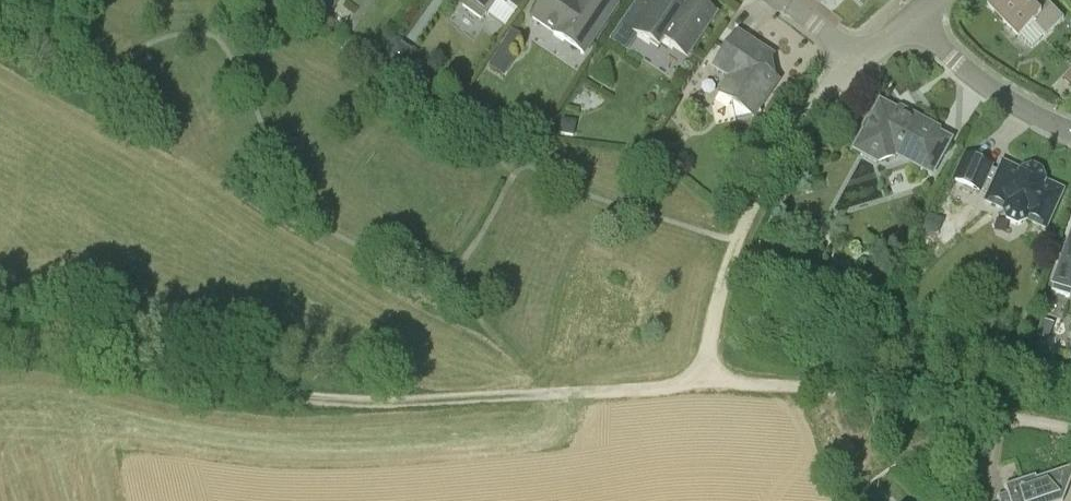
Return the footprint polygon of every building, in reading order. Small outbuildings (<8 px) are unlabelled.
[(326,19),(338,3),(333,0),(324,0),(316,12),(326,19)] [(465,1),(466,2),(469,7),(472,11),(475,13),(479,15),(486,15),(486,16),(487,16),(488,15),(497,2),(506,9),(510,4),(518,10),(525,0),(466,0),(465,1)] [(532,18),(555,33),(554,35),(562,41),(571,28),(592,42),(616,6),(607,0),(577,0),(576,2),(573,0),(544,0),(532,18)] [(610,41),(628,54),(639,38),(649,45),(654,38),(662,43),(685,59),(705,30),(716,13),(697,0),(690,0),(682,11),(673,5),(665,0),(652,0),(651,2),(631,32),(620,25),(610,41)] [(988,6),(1018,37),(1019,35),(1032,48),(1044,36),(1045,37),(1063,19),(1050,6),(1050,5),(1045,0),(993,0),(988,6)] [(730,78),(718,94),(732,104),(735,121),(753,118),(777,81),(772,78),(769,63),(773,57),(736,33),(713,67),(730,78)] [(401,77),(418,54),(395,38),(379,60),(401,77)] [(515,61),(507,56),(498,49),(487,66),(504,77),(515,61)] [(863,133),(853,151),(877,164),(896,157),(902,145),(923,157),(917,168),(931,176),(950,141),(937,133),(940,128),(914,115),(911,119),(879,102),(878,106),(870,119),(865,121),(861,128),(863,133)] [(559,134),(573,137),(576,122),(562,119),(559,134)] [(656,154),(658,150),(656,145),(653,143),(648,144),(646,148),(647,153),(651,155),(656,154)] [(956,175),(955,177),(979,189),(980,188),(981,188),(990,192),(986,201),(1003,208),(1029,220),(1045,228),(1061,191),(1040,182),(1043,176),(1041,171),(1031,166),(1026,168),(1023,174),(1003,165),(999,173),(989,169),(990,166),(965,155),(956,175)] [(929,214),(922,230),(937,237),(944,221),(929,214)] [(1050,285),(1053,285),(1051,290),(1070,297),(1070,294),(1070,227),(1050,285)] [(1053,324),(1041,320),(1035,336),(1047,340),(1053,324)] [(1057,497),(1060,500),(1063,500),(1070,481),(1070,468),(1036,479),(1035,476),(1020,481),(1004,487),(1007,494),(997,497),(999,500),(1052,500),(1057,497)]
